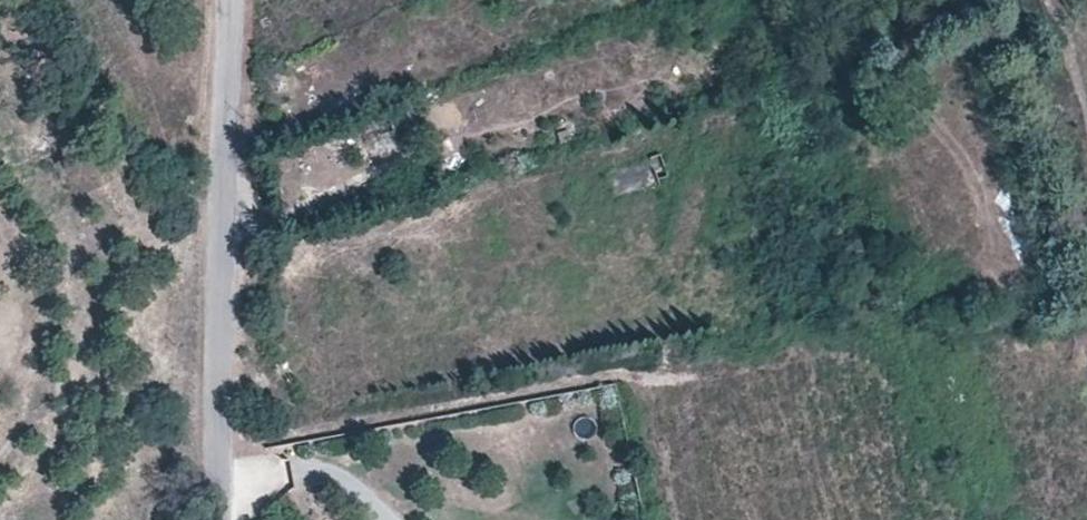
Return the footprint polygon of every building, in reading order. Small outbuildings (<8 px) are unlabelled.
[(878,72),(874,62),(853,69),(857,81),(878,72)]
